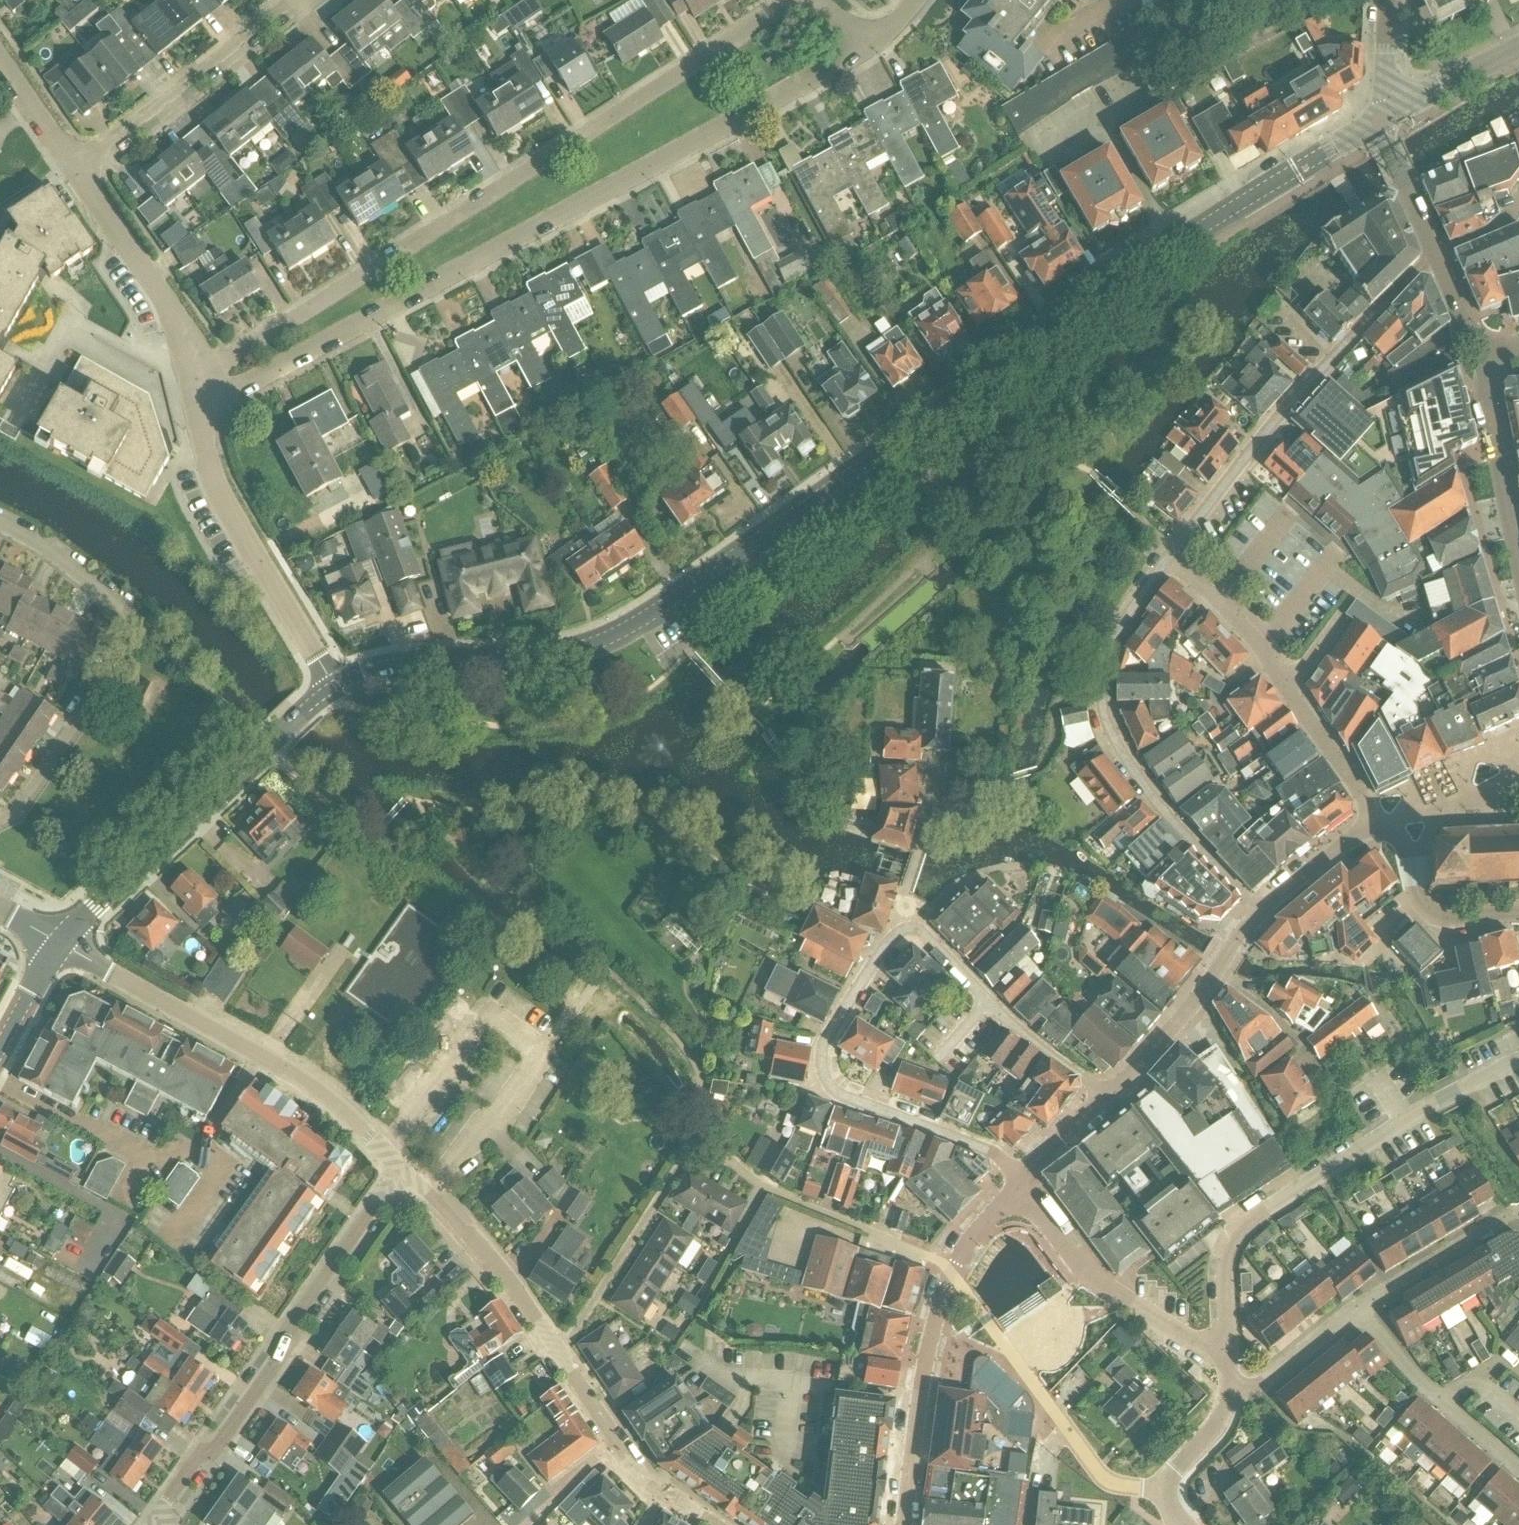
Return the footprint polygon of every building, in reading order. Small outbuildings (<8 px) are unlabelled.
[(5,4),(13,13),(29,0),(2,0),(5,4)] [(211,16),(198,0),(165,0),(153,9),(179,42),(211,16)] [(211,16),(232,0),(198,0),(211,16)] [(403,4),(392,12),(382,0),(364,0),(354,8),(380,41),(400,24),(413,41),(425,32),(403,4)] [(403,4),(425,32),(436,23),(429,14),(435,9),(436,4),(432,0),(408,0),(403,4)] [(501,16),(509,28),(512,32),(541,13),(533,0),(525,0),(501,16)] [(662,0),(635,0),(610,16),(618,29),(605,37),(624,66),(661,42),(655,33),(675,21),(672,17),(662,0)] [(672,17),(675,15),(677,19),(688,12),(694,20),(725,0),(662,0),(672,17)] [(966,16),(977,25),(959,47),(1013,91),(1040,59),(1026,48),(1020,55),(1013,50),(1054,0),(979,0),(966,16)] [(1162,12),(1161,0),(1140,0),(1142,12),(1135,16),(1140,25),(1162,12)] [(1465,0),(1433,0),(1434,1),(1440,13),(1465,0)] [(58,10),(57,15),(62,21),(70,14),(63,6),(58,10)] [(179,42),(153,9),(133,25),(120,8),(108,17),(148,67),(179,42)] [(358,58),(380,41),(354,8),(333,25),(350,46),(339,55),(361,82),(371,74),(358,58)] [(83,26),(73,13),(70,14),(62,21),(60,23),(70,35),(83,26)] [(501,16),(488,26),(496,37),(509,28),(501,16)] [(116,93),(148,67),(108,17),(96,27),(109,44),(90,60),(116,93)] [(1314,45),(1323,39),(1319,32),(1325,29),(1318,17),(1303,25),(1314,45)] [(1015,134),(1143,57),(1129,33),(1001,110),(1015,134)] [(1294,43),(1301,55),(1310,50),(1303,38),(1294,43)] [(537,39),(525,47),(526,49),(544,77),(556,70),(571,93),(594,79),(580,57),(586,54),(578,41),(572,45),(550,59),(538,41),(537,39)] [(1221,105),(1194,120),(1206,140),(1215,135),(1223,149),(1228,157),(1236,153),(1256,141),(1264,154),(1292,138),(1309,128),(1336,112),(1340,108),(1334,98),(1341,94),(1358,84),(1360,52),(1356,51),(1357,41),(1344,40),(1343,51),(1341,50),(1341,52),(1325,51),(1322,47),(1306,56),(1317,74),(1314,75),(1288,91),(1292,97),(1266,112),(1262,104),(1269,100),(1260,84),(1251,89),(1238,96),(1247,113),(1250,112),(1254,119),(1246,123),(1243,123),(1237,127),(1237,129),(1236,130),(1221,105)] [(361,82),(339,55),(328,64),(311,43),(290,60),(316,92),(327,83),(333,91),(342,84),(349,92),(361,82)] [(543,111),(528,88),(540,80),(522,51),(509,59),(512,63),(490,77),(500,92),(498,92),(520,126),(543,111)] [(83,119),(116,93),(90,60),(69,76),(61,64),(43,78),(52,90),(57,86),(60,90),(54,94),(72,116),(77,112),(83,119)] [(294,109),(316,92),(290,60),(269,77),(285,98),(274,107),(296,133),(307,125),(294,109)] [(955,153),(931,109),(956,96),(939,65),(898,87),(902,94),(919,125),(938,162),(955,153)] [(395,76),(403,86),(411,80),(403,69),(395,76)] [(520,126),(498,92),(476,107),(463,88),(459,81),(448,88),(452,95),(470,124),(482,117),(497,140),(520,126)] [(247,94),(226,111),(251,143),(271,127),(284,143),(296,133),(274,107),(263,115),(247,94)] [(919,125),(902,94),(862,116),(866,123),(867,122),(884,154),(883,154),(902,190),(920,180),(897,137),(919,125)] [(391,101),(397,110),(406,104),(401,95),(391,101)] [(459,132),(470,124),(452,95),(439,103),(451,122),(430,136),(451,169),(473,154),(459,132)] [(1151,191),(1198,163),(1174,122),(1176,121),(1168,106),(1118,135),(1151,191)] [(230,160),(251,143),(226,111),(205,128),(222,149),(211,158),(232,185),(243,177),(230,160)] [(380,117),(373,121),(379,131),(386,127),(380,117)] [(883,154),(884,154),(867,122),(866,123),(827,144),(831,151),(848,181),(847,182),(867,219),(884,210),(861,166),(883,154)] [(451,169),(430,136),(408,150),(395,131),(383,139),(402,168),(414,160),(429,183),(451,169)] [(390,176),(402,168),(383,139),(371,147),(383,166),(361,180),(382,213),(405,198),(390,176)] [(1460,164),(1419,181),(1434,212),(1474,198),(1487,193),(1488,197),(1508,190),(1518,175),(1518,174),(1509,144),(1460,164)] [(182,145),(161,162),(187,194),(207,178),(220,195),(232,185),(211,158),(200,167),(182,145)] [(847,182),(848,181),(831,151),(792,172),(831,246),(848,237),(825,194),(847,182)] [(1139,206),(1106,151),(1060,177),(1054,167),(1042,174),(1057,199),(1067,193),(1091,234),(1139,206)] [(166,211),(187,194),(161,162),(140,179),(155,197),(136,212),(149,231),(157,224),(167,236),(178,227),(166,211)] [(771,253),(747,209),(770,197),(754,166),(713,188),(717,195),(718,195),(734,226),(733,226),(753,262),(754,262),(773,297),(783,291),(770,267),(779,262),(774,251),(771,253)] [(1030,182),(1003,200),(1028,237),(1024,240),(1031,250),(1045,240),(1064,268),(1078,258),(1046,208),(1050,205),(1057,200),(1036,168),(1026,175),(1030,182)] [(382,213),(361,180),(338,195),(326,175),(313,183),(333,213),(345,205),(359,227),(382,213)] [(320,221),(333,213),(313,183),(301,191),(313,210),(291,225),(312,257),(334,242),(320,221)] [(262,208),(275,200),(267,188),(254,197),(262,208)] [(93,252),(50,191),(9,220),(0,236),(0,421),(147,502),(178,445),(159,375),(69,325),(27,302),(44,270),(51,280),(93,252)] [(1496,217),(1488,197),(1487,193),(1474,198),(1434,212),(1448,244),(1482,229),(1496,217)] [(733,226),(734,226),(718,195),(717,195),(677,216),(680,223),(681,222),(698,253),(697,254),(717,291),(735,282),(711,238),(733,226)] [(1417,261),(1391,202),(1380,198),(1364,208),(1363,207),(1359,210),(1352,214),(1352,215),(1337,225),(1336,225),(1321,234),(1318,237),(1322,242),(1320,248),(1324,254),(1330,254),(1333,258),(1336,255),(1357,286),(1358,285),(1372,305),(1417,261)] [(964,244),(983,232),(965,205),(946,217),(964,244)] [(997,251),(1014,240),(994,209),(977,220),(997,251)] [(880,237),(905,222),(900,212),(875,226),(880,237)] [(312,257),(291,225),(268,239),(256,220),(244,227),(264,257),(275,250),(289,272),(312,257)] [(697,254),(698,253),(681,222),(680,223),(641,244),(645,251),(663,282),(662,283),(681,319),(699,310),(675,266),(697,254)] [(1453,255),(1464,280),(1489,269),(1493,284),(1498,283),(1498,281),(1518,274),(1518,226),(1453,255)] [(179,259),(201,245),(194,234),(172,248),(179,259)] [(1056,273),(1064,268),(1045,240),(1044,241),(1019,257),(1030,273),(1024,277),(1033,292),(1041,286),(1042,288),(1059,277),(1056,273)] [(645,251),(616,266),(605,244),(589,253),(606,283),(609,281),(645,348),(646,347),(653,359),(673,348),(666,336),(663,338),(640,295),(662,283),(663,282),(645,251)] [(185,269),(207,255),(201,245),(179,259),(185,269)] [(782,266),(791,280),(815,266),(807,252),(782,266)] [(590,292),(606,283),(589,253),(574,261),(590,292)] [(989,321),(1005,311),(1004,309),(1014,302),(988,262),(983,254),(969,264),(974,272),(980,282),(957,297),(977,326),(987,319),(989,321)] [(214,263),(240,303),(261,289),(245,262),(233,270),(225,256),(214,263)] [(218,316),(240,303),(214,263),(204,269),(212,283),(201,290),(218,316)] [(584,355),(561,311),(584,298),(566,265),(525,287),(529,294),(546,326),(567,364),(584,355)] [(1518,298),(1518,276),(1499,282),(1499,283),(1498,283),(1493,284),(1489,269),(1464,280),(1479,313),(1507,303),(1518,298)] [(1446,327),(1436,303),(1426,281),(1418,280),(1387,314),(1405,334),(1407,336),(1385,360),(1384,360),(1388,364),(1390,362),(1394,365),(1401,357),(1416,346),(1419,349),(1440,332),(1446,327)] [(1291,305),(1298,298),(1282,281),(1275,289),(1291,305)] [(838,326),(848,319),(821,282),(812,289),(838,326)] [(1369,308),(1372,305),(1358,285),(1357,286),(1352,290),(1352,291),(1336,306),(1317,288),(1296,309),(1331,345),(1353,324),(1353,323),(1369,308)] [(942,357),(950,352),(950,344),(946,339),(960,329),(935,292),(924,299),(924,307),(908,317),(933,355),(942,357)] [(523,338),(546,326),(529,294),(490,315),(494,323),(511,354),(531,391),(547,382),(523,338)] [(1507,303),(1511,321),(1518,319),(1518,298),(1507,303)] [(762,328),(783,359),(806,344),(784,313),(762,328)] [(1407,336),(1405,334),(1387,314),(1363,340),(1385,360),(1407,336)] [(892,333),(884,321),(874,327),(883,339),(866,351),(893,390),(907,380),(905,378),(921,367),(897,330),(892,333)] [(511,354),(494,323),(455,344),(458,351),(475,382),(495,419),(512,410),(489,367),(511,354)] [(733,349),(740,344),(729,328),(722,333),(733,349)] [(768,370),(783,359),(762,328),(747,338),(768,370)] [(1455,365),(1451,356),(1440,332),(1419,349),(1416,346),(1401,357),(1394,365),(1390,362),(1388,364),(1392,371),(1387,374),(1398,397),(1455,365)] [(1270,351),(1279,360),(1279,359),(1300,378),(1309,367),(1280,341),(1271,351),(1270,351)] [(1270,351),(1271,351),(1262,342),(1244,362),(1246,363),(1234,375),(1233,374),(1220,389),(1258,423),(1292,386),(1272,368),(1279,360),(1270,351)] [(847,421),(858,414),(857,407),(875,395),(842,346),(828,356),(837,370),(817,383),(841,418),(847,421)] [(452,394),(475,382),(458,351),(419,372),(459,447),(475,438),(452,394)] [(387,453),(411,439),(400,420),(409,415),(404,405),(382,364),(356,379),(377,419),(370,423),(387,453)] [(1385,465),(1402,499),(1450,468),(1447,458),(1474,445),(1467,426),(1455,365),(1398,397),(1365,413),(1364,412),(1383,402),(1372,387),(1362,394),(1341,375),(1333,384),(1327,379),(1290,421),(1302,432),(1326,452),(1360,483),(1372,473),(1385,465)] [(1510,382),(1505,388),(1508,406),(1518,405),(1518,381),(1510,382)] [(750,395),(757,404),(769,396),(762,386),(750,395)] [(307,497),(340,479),(320,440),(349,424),(331,391),(290,415),(299,432),(278,444),(307,497)] [(679,433),(683,430),(697,420),(690,411),(678,394),(661,406),(679,433)] [(763,413),(775,405),(769,396),(757,404),(763,413)] [(1209,403),(1205,399),(1203,397),(1194,407),(1201,413),(1185,432),(1198,442),(1199,441),(1202,444),(1199,447),(1222,467),(1238,446),(1216,429),(1226,417),(1209,403)] [(702,429),(707,426),(714,421),(701,403),(690,411),(697,420),(702,429)] [(1508,406),(1515,445),(1518,464),(1518,405),(1508,406)] [(507,436),(524,427),(514,409),(497,418),(507,436)] [(768,441),(777,455),(790,446),(793,451),(795,450),(801,459),(814,451),(808,442),(809,441),(787,409),(772,419),(782,432),(768,441)] [(782,432),(772,419),(759,428),(749,414),(731,426),(741,440),(739,441),(767,482),(781,472),(776,464),(776,463),(773,458),(777,455),(768,441),(782,432)] [(1297,429),(1263,467),(1290,491),(1290,492),(1291,492),(1324,455),(1326,452),(1302,432),(1301,432),(1297,429)] [(1222,467),(1199,447),(1196,450),(1193,449),(1195,447),(1185,439),(1177,449),(1186,457),(1190,452),(1192,455),(1183,467),(1166,452),(1158,463),(1171,474),(1177,479),(1185,470),(1206,487),(1222,467)] [(710,467),(693,442),(678,453),(691,471),(655,495),(680,530),(697,518),(694,514),(711,501),(710,499),(726,488),(711,467),(710,467)] [(584,448),(577,453),(581,459),(588,454),(584,448)] [(1330,509),(1360,483),(1326,452),(1291,492),(1290,492),(1287,496),(1315,521),(1330,509)] [(1414,493),(1402,499),(1385,465),(1372,473),(1330,509),(1315,521),(1339,543),(1343,537),(1364,572),(1368,569),(1371,576),(1465,514),(1452,472),(1417,497),(1414,493)] [(612,512),(629,499),(606,466),(589,479),(612,512)] [(1175,481),(1177,479),(1171,474),(1149,501),(1177,523),(1197,498),(1183,487),(1183,488),(1175,481)] [(386,496),(379,482),(365,489),(372,503),(386,496)] [(387,587),(419,576),(396,513),(364,525),(387,587)] [(1398,594),(1419,585),(1419,583),(1477,558),(1465,514),(1371,576),(1382,601),(1398,593),(1398,594)] [(360,564),(375,558),(362,525),(348,530),(360,564)] [(596,546),(616,575),(627,567),(628,561),(641,552),(623,527),(602,541),(596,534),(590,538),(596,546)] [(616,575),(596,546),(590,538),(575,550),(574,548),(571,544),(545,562),(554,576),(568,566),(571,570),(585,591),(599,581),(605,582),(616,575)] [(337,539),(318,546),(323,561),(338,554),(336,549),(340,548),(337,539)] [(443,564),(440,565),(453,618),(477,613),(472,593),(487,589),(489,596),(504,593),(502,586),(518,582),(525,612),(548,607),(533,543),(473,557),(470,546),(441,554),(443,564)] [(1435,631),(1491,600),(1479,561),(1420,588),(1419,585),(1398,594),(1402,604),(1422,595),(1434,629),(1435,631)] [(15,574),(0,566),(0,602),(15,574)] [(363,580),(358,568),(342,574),(346,586),(330,592),(336,609),(340,607),(341,610),(340,613),(342,619),(345,620),(346,623),(376,612),(365,579),(363,580)] [(29,595),(35,585),(15,574),(0,602),(0,613),(14,620),(29,595)] [(1151,614),(1172,630),(1192,604),(1180,594),(1182,591),(1168,581),(1147,610),(1151,615),(1151,614)] [(402,616),(418,610),(409,585),(392,592),(402,616)] [(28,641),(48,605),(29,595),(14,620),(8,631),(28,641)] [(1449,668),(1501,635),(1491,600),(1435,631),(1434,629),(1412,641),(1356,602),(1345,616),(1354,623),(1381,642),(1386,646),(1409,663),(1412,665),(1427,677),(1431,680),(1450,669),(1449,668)] [(47,651),(67,615),(48,605),(28,641),(47,651)] [(1205,652),(1227,633),(1209,613),(1184,636),(1201,655),(1205,652)] [(1146,665),(1160,645),(1172,630),(1151,614),(1151,615),(1124,649),(1146,665)] [(66,662),(86,625),(67,615),(47,651),(66,662)] [(1386,646),(1381,642),(1354,623),(1328,659),(1355,678),(1362,683),(1364,679),(1364,678),(1369,672),(1386,646)] [(86,672),(105,636),(86,625),(66,662),(86,672)] [(1449,668),(1450,669),(1456,680),(1507,658),(1501,635),(1449,668)] [(1166,667),(1171,653),(1160,645),(1146,665),(1150,666),(1166,667)] [(9,659),(15,662),(22,650),(15,646),(9,659)] [(1385,649),(1369,672),(1399,693),(1380,719),(1384,726),(1389,739),(1396,736),(1400,742),(1392,746),(1407,777),(1441,761),(1412,705),(1425,695),(1427,694),(1426,692),(1440,685),(1437,680),(1436,677),(1431,680),(1427,677),(1412,665),(1409,663),(1386,646),(1385,649)] [(22,650),(15,662),(22,665),(29,653),(22,650)] [(1189,680),(1193,666),(1173,655),(1171,653),(1166,667),(1169,667),(1181,674),(1189,680)] [(1326,662),(1307,689),(1322,713),(1348,754),(1380,704),(1385,697),(1362,683),(1355,678),(1328,659),(1326,662)] [(1481,702),(1517,686),(1509,661),(1471,678),(1481,702)] [(47,679),(53,682),(60,670),(53,666),(47,679)] [(1169,667),(1166,667),(1150,666),(1150,679),(1118,679),(1119,703),(1148,702),(1151,717),(1156,715),(1160,723),(1172,721),(1170,706),(1170,682),(1176,682),(1180,685),(1181,683),(1194,690),(1197,685),(1189,680),(1181,674),(1169,667)] [(67,674),(60,670),(53,682),(60,686),(67,674)] [(1448,700),(1467,693),(1462,682),(1456,685),(1450,673),(1437,680),(1440,685),(1448,700)] [(947,753),(952,677),(923,676),(922,690),(917,689),(914,733),(921,734),(919,751),(921,751),(947,753)] [(1218,697),(1220,695),(1225,687),(1208,676),(1202,686),(1218,697)] [(1250,705),(1268,692),(1259,679),(1226,703),(1237,717),(1251,707),(1250,705)] [(148,709),(157,691),(143,684),(134,701),(148,709)] [(1453,708),(1448,700),(1440,685),(1426,692),(1427,694),(1437,716),(1424,722),(1443,760),(1461,753),(1451,727),(1453,726),(1446,711),(1453,708)] [(1479,736),(1518,719),(1518,690),(1518,689),(1468,711),(1479,736)] [(10,709),(44,733),(57,714),(22,691),(10,709)] [(1226,751),(1228,749),(1243,738),(1250,732),(1257,727),(1281,709),(1268,692),(1250,705),(1251,707),(1237,717),(1243,725),(1234,732),(1231,729),(1221,736),(1217,739),(1225,751),(1226,751)] [(1453,708),(1465,703),(1471,700),(1467,693),(1448,700),(1453,708)] [(1483,745),(1479,736),(1468,711),(1465,703),(1453,708),(1446,711),(1453,726),(1451,727),(1461,753),(1483,745)] [(1158,741),(1142,707),(1137,707),(1121,714),(1125,724),(1124,725),(1126,729),(1127,728),(1132,738),(1130,739),(1132,742),(1133,742),(1137,751),(1158,741)] [(1062,728),(1089,723),(1086,708),(1060,713),(1062,728)] [(44,733),(10,709),(0,723),(0,728),(32,750),(44,733)] [(1257,727),(1250,732),(1264,752),(1271,747),(1294,728),(1281,709),(1257,727)] [(1217,739),(1221,736),(1215,728),(1217,726),(1208,714),(1197,721),(1198,723),(1192,727),(1199,738),(1205,733),(1221,755),(1226,751),(1225,751),(1217,739)] [(1375,795),(1406,778),(1377,720),(1355,750),(1362,766),(1361,767),(1369,784),(1370,784),(1375,795)] [(32,750),(0,728),(0,755),(20,768),(32,750)] [(921,734),(914,733),(886,731),(884,759),(920,762),(921,751),(919,751),(921,734)] [(1273,772),(1307,746),(1298,734),(1264,759),(1240,775),(1246,782),(1260,772),(1269,766),(1273,772)] [(1194,757),(1191,752),(1179,735),(1143,760),(1159,783),(1194,757)] [(1252,752),(1243,738),(1228,749),(1237,762),(1252,752)] [(1261,779),(1245,791),(1247,795),(1264,802),(1267,800),(1269,803),(1277,798),(1275,795),(1274,794),(1275,793),(1276,792),(1275,791),(1317,759),(1307,746),(1273,772),(1262,781),(1261,779)] [(1136,799),(1118,776),(1105,760),(1099,748),(1078,764),(1071,768),(1074,772),(1111,819),(1124,808),(1136,799)] [(1229,779),(1240,772),(1227,751),(1216,758),(1229,779)] [(20,768),(0,755),(0,781),(7,786),(20,768)] [(1211,781),(1202,768),(1194,757),(1159,783),(1176,806),(1211,781)] [(1291,818),(1337,787),(1319,762),(1275,795),(1277,798),(1290,816),(1291,818)] [(882,808),(921,810),(921,804),(917,804),(915,771),(880,771),(881,788),(882,808)] [(1312,840),(1349,812),(1349,804),(1337,787),(1291,818),(1299,827),(1312,840)] [(1228,840),(1240,830),(1248,823),(1224,793),(1208,791),(1180,813),(1202,833),(1215,823),(1228,840)] [(243,832),(238,836),(266,866),(287,837),(296,846),(312,830),(306,824),(299,817),(296,820),(293,817),(294,814),(288,808),(286,809),(271,794),(257,807),(260,810),(246,824),(240,829),(243,832)] [(1124,808),(1111,819),(1092,836),(1104,851),(1123,834),(1133,845),(1159,822),(1139,803),(1128,813),(1124,808)] [(915,831),(921,810),(882,808),(871,841),(908,853),(915,831)] [(1308,844),(1295,830),(1283,816),(1278,821),(1270,813),(1257,825),(1289,860),(1308,844)] [(1248,860),(1228,840),(1215,823),(1202,833),(1200,835),(1220,855),(1218,857),(1251,892),(1276,871),(1258,851),(1248,860)] [(1169,861),(1161,853),(1176,839),(1161,824),(1125,856),(1146,879),(1148,880),(1169,861)] [(1276,871),(1289,860),(1257,825),(1245,836),(1240,830),(1228,840),(1248,860),(1258,851),(1276,871)] [(1506,830),(1506,826),(1503,826),(1503,831),(1484,832),(1484,828),(1482,828),(1482,832),(1463,833),(1463,829),(1460,829),(1460,834),(1439,835),(1436,832),(1434,834),(1438,838),(1438,845),(1433,845),(1429,849),(1427,847),(1424,850),(1429,854),(1430,870),(1432,887),(1426,892),(1429,896),(1435,890),(1462,889),(1462,894),(1466,894),(1466,889),(1485,888),(1485,893),(1488,893),(1488,888),(1505,887),(1505,892),(1509,892),(1509,887),(1518,886),(1518,830),(1506,830)] [(1308,844),(1312,840),(1299,827),(1295,830),(1308,844)] [(1148,880),(1146,879),(1134,890),(1150,901),(1156,901),(1160,895),(1198,921),(1219,923),(1241,902),(1184,847),(1169,861),(1148,880)] [(1361,925),(1364,923),(1352,906),(1361,899),(1367,907),(1397,884),(1374,854),(1347,871),(1360,889),(1343,902),(1348,909),(1361,925)] [(1360,889),(1347,871),(1345,873),(1341,868),(1339,870),(1338,869),(1308,894),(1330,920),(1334,925),(1336,927),(1338,952),(1355,964),(1378,941),(1364,923),(1361,925),(1348,909),(1343,902),(1360,889)] [(216,899),(191,873),(187,877),(183,874),(174,883),(177,886),(172,891),(188,906),(185,909),(196,920),(204,928),(216,916),(208,907),(216,899)] [(889,912),(897,888),(866,878),(851,923),(882,933),(889,912)] [(272,893),(261,903),(277,919),(288,908),(298,898),(293,892),(285,884),(283,882),(272,893)] [(302,882),(294,890),(298,894),(307,886),(302,882)] [(1019,916),(987,883),(971,899),(964,892),(930,925),(963,959),(996,927),(1002,933),(1019,916)] [(1318,929),(1330,920),(1308,894),(1274,922),(1275,923),(1286,933),(1290,929),(1301,939),(1304,943),(1309,959),(1327,955),(1318,929)] [(1099,896),(1085,919),(1102,930),(1121,947),(1119,949),(1170,995),(1200,961),(1187,951),(1185,954),(1171,943),(1171,944),(1154,929),(1143,940),(1136,933),(1141,928),(1120,909),(1115,905),(1109,901),(1099,896)] [(637,906),(648,915),(654,907),(643,899),(637,906)] [(246,926),(252,920),(235,900),(223,912),(236,925),(241,920),(246,926)] [(175,923),(153,903),(129,929),(130,930),(127,936),(140,949),(146,945),(152,951),(167,934),(177,942),(182,947),(194,932),(179,918),(175,923)] [(402,1038),(467,948),(408,904),(344,995),(402,1038)] [(845,978),(852,965),(866,936),(814,910),(801,937),(807,940),(800,955),(845,978)] [(694,956),(702,947),(676,924),(680,919),(673,912),(660,925),(664,929),(694,956)] [(1051,935),(1056,915),(1042,912),(1038,932),(1051,935)] [(1053,929),(1066,932),(1068,925),(1055,921),(1053,929)] [(1290,929),(1286,933),(1275,923),(1254,946),(1267,958),(1272,953),(1278,959),(1287,959),(1301,947),(1297,942),(1301,939),(1290,929)] [(1418,977),(1428,968),(1442,955),(1413,925),(1390,946),(1418,977)] [(991,989),(1036,945),(1020,929),(976,973),(991,989)] [(312,973),(326,953),(295,931),(281,950),(312,973)] [(1509,932),(1478,941),(1479,947),(1486,972),(1489,984),(1491,984),(1493,995),(1496,1004),(1497,1004),(1511,1001),(1506,980),(1502,981),(1499,969),(1518,963),(1515,955),(1509,933),(1509,932)] [(973,971),(1003,941),(997,935),(968,964),(973,971)] [(1116,980),(1105,969),(1079,946),(1079,964),(1097,979),(1116,980)] [(910,1017),(945,977),(911,947),(887,975),(903,990),(892,1002),(910,1017)] [(1428,968),(1418,977),(1413,983),(1420,991),(1424,1011),(1441,1007),(1465,1002),(1465,1003),(1490,997),(1478,947),(1454,952),(1458,972),(1434,977),(1433,973),(1428,968)] [(1170,995),(1119,949),(1107,963),(1111,971),(1161,1015),(1175,999),(1170,995)] [(223,1003),(245,972),(224,957),(201,988),(223,1003)] [(9,963),(0,958),(0,979),(9,963)] [(796,977),(778,968),(766,992),(785,1001),(782,1006),(823,1025),(839,993),(798,973),(796,977)] [(1010,1009),(1032,986),(1016,969),(993,991),(1010,1009)] [(1033,987),(1010,1009),(1030,1029),(1058,999),(1047,988),(1051,983),(1043,976),(1032,986),(1033,987)] [(1136,1043),(1159,1018),(1115,980),(1093,1006),(1136,1043)] [(1321,997),(1291,981),(1284,993),(1274,987),(1266,1001),(1276,1006),(1274,1011),(1278,1014),(1291,1027),(1295,1020),(1304,1024),(1302,1027),(1314,1033),(1329,1014),(1321,1009),(1325,1002),(1320,999),(1321,997)] [(1243,1063),(1279,1036),(1265,1020),(1223,991),(1211,1005),(1243,1063)] [(233,1069),(165,1033),(115,1007),(113,1012),(83,995),(68,1000),(48,1037),(44,1034),(18,1082),(64,1106),(88,1060),(135,1085),(123,1107),(145,1119),(157,1097),(205,1122),(233,1069)] [(875,1017),(883,1002),(872,996),(863,1010),(875,1017)] [(1367,1035),(1378,1026),(1372,1018),(1375,1016),(1362,1000),(1306,1042),(1317,1061),(1361,1027),(1367,1035)] [(1500,1021),(1515,1018),(1512,1001),(1497,1004),(1500,1021)] [(1071,1036),(1092,1010),(1091,1009),(1086,1014),(1079,1007),(1074,1013),(1062,1003),(1038,1035),(1057,1051),(1070,1035),(1071,1036)] [(1092,1010),(1071,1036),(1080,1045),(1075,1051),(1104,1076),(1131,1044),(1092,1010)] [(856,1062),(874,1034),(866,1029),(870,1024),(859,1018),(839,1051),(841,1053),(842,1057),(847,1060),(851,1058),(856,1062)] [(915,1021),(905,1032),(911,1038),(916,1043),(926,1031),(921,1027),(915,1021)] [(771,1042),(774,1027),(752,1022),(745,1054),(774,1060),(770,1080),(804,1085),(811,1050),(777,1044),(771,1042)] [(1020,1044),(1019,1043),(1000,1030),(980,1057),(999,1072),(1000,1070),(1020,1044)] [(874,1034),(856,1062),(862,1065),(862,1070),(869,1074),(872,1072),(874,1074),(881,1063),(891,1068),(905,1046),(896,1040),(885,1034),(882,1039),(874,1034)] [(1254,1080),(1291,1049),(1279,1036),(1243,1063),(1254,1080)] [(1020,1044),(1000,1070),(1018,1083),(1039,1056),(1020,1042),(1019,1043),(1020,1044)] [(1201,1070),(1177,1048),(1148,1079),(1154,1085),(1125,1108),(1196,1199),(1218,1186),(1232,1207),(1292,1169),(1221,1058),(1201,1070)] [(1058,1116),(1072,1099),(1072,1097),(1074,1094),(1078,1092),(1076,1083),(1042,1058),(1012,1101),(1007,1111),(1026,1122),(1029,1118),(1045,1129),(1057,1116),(1058,1116)] [(970,1087),(979,1066),(974,1061),(957,1081),(970,1087)] [(1286,1120),(1316,1101),(1289,1061),(1260,1080),(1286,1120)] [(937,1108),(946,1083),(901,1066),(892,1092),(937,1108)] [(335,1154),(301,1130),(307,1120),(254,1083),(220,1131),(277,1171),(209,1265),(257,1299),(265,1289),(260,1286),(280,1258),(284,1261),(298,1242),(294,1239),(313,1211),(318,1214),(325,1205),(320,1202),(339,1176),(340,1177),(350,1163),(336,1153),(335,1154)] [(985,1098),(979,1097),(974,1095),(957,1087),(939,1119),(967,1130),(981,1105),(985,1098)] [(1005,1104),(1009,1095),(998,1090),(994,1099),(1005,1104)] [(819,1101),(808,1098),(807,1101),(803,1099),(793,1129),(801,1132),(795,1151),(808,1155),(814,1136),(820,1138),(830,1109),(818,1105),(819,1101)] [(1003,1113),(1006,1105),(985,1098),(981,1105),(1003,1113)] [(856,1153),(867,1120),(833,1109),(819,1151),(842,1158),(840,1165),(837,1164),(832,1181),(826,1199),(840,1203),(845,1185),(847,1181),(856,1153)] [(3,1110),(0,1116),(0,1136),(4,1138),(0,1147),(34,1165),(35,1164),(69,1182),(77,1170),(55,1158),(53,1162),(40,1155),(45,1146),(41,1143),(42,1141),(26,1132),(30,1125),(41,1131),(46,1121),(29,1112),(24,1122),(3,1110)] [(1035,1127),(1026,1122),(1007,1111),(1006,1111),(985,1130),(997,1143),(1002,1140),(1012,1150),(1035,1127)] [(1215,1223),(1196,1199),(1127,1111),(1075,1153),(1104,1189),(1102,1190),(1161,1265),(1215,1223)] [(856,1153),(850,1170),(861,1174),(865,1175),(870,1157),(887,1162),(886,1165),(888,1169),(886,1175),(908,1183),(924,1140),(901,1132),(901,1133),(897,1132),(897,1130),(867,1120),(856,1153)] [(1501,1134),(1518,1162),(1518,1136),(1514,1139),(1508,1129),(1501,1134)] [(953,1152),(935,1144),(924,1140),(908,1183),(905,1186),(927,1207),(931,1204),(950,1222),(980,1193),(974,1187),(949,1164),(953,1152)] [(1433,1162),(1449,1152),(1444,1143),(1427,1153),(1433,1162)] [(783,1185),(785,1182),(797,1158),(776,1146),(762,1174),(783,1185)] [(949,1164),(974,1187),(987,1174),(986,1164),(953,1152),(949,1164)] [(1117,1277),(1149,1252),(1074,1153),(1041,1178),(1117,1277)] [(95,1167),(83,1190),(105,1202),(124,1167),(117,1163),(115,1167),(109,1163),(103,1165),(100,1170),(95,1167)] [(180,1209),(200,1179),(179,1164),(157,1193),(180,1209)] [(1396,1184),(1412,1174),(1406,1165),(1390,1175),(1396,1184)] [(550,1199),(567,1184),(554,1168),(536,1184),(550,1199)] [(1460,1187),(1473,1210),(1493,1199),(1475,1169),(1455,1180),(1459,1187),(1460,1187)] [(6,1207),(14,1190),(9,1188),(15,1178),(0,1170),(0,1204),(6,1207)] [(536,1226),(552,1212),(516,1171),(500,1184),(512,1197),(494,1212),(513,1233),(530,1219),(536,1226)] [(701,1218),(718,1189),(689,1172),(673,1201),(701,1218)] [(858,1185),(847,1181),(845,1185),(840,1203),(839,1206),(838,1208),(841,1209),(848,1212),(858,1185)] [(1359,1206),(1375,1196),(1369,1187),(1353,1197),(1359,1206)] [(1473,1210),(1460,1187),(1459,1187),(1441,1198),(1459,1229),(1477,1218),(1473,1210)] [(576,1224),(591,1203),(570,1188),(555,1209),(568,1218),(576,1224)] [(730,1234),(746,1205),(718,1189),(701,1218),(730,1234)] [(766,1198),(734,1253),(744,1256),(740,1270),(802,1288),(843,1301),(857,1305),(880,1312),(881,1307),(910,1317),(924,1273),(921,1272),(921,1270),(899,1263),(899,1265),(896,1264),(888,1262),(889,1260),(865,1253),(865,1255),(857,1252),(857,1251),(817,1238),(806,1273),(765,1262),(776,1221),(785,1206),(766,1198)] [(1440,1240),(1459,1229),(1441,1198),(1422,1209),(1440,1240)] [(1287,1236),(1297,1228),(1294,1225),(1310,1214),(1304,1205),(1289,1216),(1277,1223),(1287,1236)] [(1440,1240),(1422,1209),(1412,1215),(1407,1208),(1399,1212),(1401,1215),(1401,1216),(1421,1251),(1440,1240)] [(903,1234),(903,1233),(909,1215),(895,1211),(889,1229),(903,1234)] [(1403,1262),(1421,1251),(1401,1216),(1394,1220),(1397,1224),(1385,1231),(1403,1262)] [(647,1250),(674,1267),(692,1240),(665,1222),(647,1250)] [(50,1236),(61,1242),(68,1229),(57,1223),(50,1236)] [(574,1257),(584,1241),(566,1229),(550,1254),(549,1254),(531,1282),(564,1304),(583,1276),(580,1274),(586,1265),(574,1257)] [(1260,1251),(1273,1238),(1266,1230),(1252,1242),(1260,1251)] [(1383,1273),(1403,1262),(1385,1231),(1365,1243),(1383,1273)] [(74,1235),(68,1244),(83,1253),(89,1244),(74,1235)] [(1511,1236),(1495,1241),(1474,1253),(1493,1284),(1495,1288),(1506,1281),(1509,1281),(1518,1288),(1518,1287),(1518,1240),(1511,1236)] [(401,1326),(420,1309),(410,1299),(424,1286),(424,1279),(419,1274),(431,1263),(411,1240),(394,1255),(395,1257),(391,1260),(399,1269),(392,1276),(391,1284),(396,1289),(381,1303),(401,1326)] [(13,1243),(6,1254),(21,1262),(27,1251),(13,1243)] [(1335,1260),(1358,1288),(1375,1274),(1352,1246),(1335,1260)] [(657,1294),(674,1267),(647,1250),(629,1276),(657,1294)] [(117,1291),(136,1263),(120,1252),(105,1274),(109,1277),(105,1282),(117,1291)] [(1475,1295),(1493,1284),(1474,1253),(1456,1264),(1475,1295)] [(1341,1302),(1358,1288),(1335,1260),(1326,1268),(1321,1262),(1314,1268),(1314,1267),(1313,1268),(1335,1295),(1341,1302)] [(1456,1306),(1475,1295),(1456,1264),(1438,1275),(1456,1306)] [(711,1274),(701,1268),(695,1278),(705,1284),(711,1274)] [(1318,1308),(1335,1295),(1313,1268),(1296,1281),(1318,1308)] [(10,1270),(6,1280),(33,1289),(36,1279),(10,1270)] [(1241,1294),(1252,1294),(1251,1275),(1240,1276),(1241,1294)] [(1438,1317),(1456,1306),(1438,1275),(1420,1286),(1438,1317)] [(194,1312),(187,1323),(209,1339),(229,1352),(246,1327),(237,1320),(244,1310),(212,1287),(201,1279),(197,1276),(188,1289),(203,1299),(194,1312)] [(639,1322),(657,1294),(629,1276),(611,1304),(639,1322)] [(1302,1322),(1318,1308),(1296,1281),(1280,1295),(1302,1322)] [(1420,1328),(1438,1317),(1420,1286),(1401,1297),(1406,1305),(1420,1328)] [(1285,1336),(1302,1322),(1280,1295),(1263,1309),(1285,1336)] [(488,1357),(521,1334),(498,1301),(479,1314),(490,1331),(481,1337),(476,1330),(468,1335),(463,1329),(461,1331),(457,1330),(449,1335),(448,1340),(457,1353),(460,1354),(467,1363),(466,1367),(463,1369),(463,1371),(456,1376),(453,1376),(448,1379),(448,1382),(453,1389),(456,1390),(474,1376),(482,1371),(481,1370),(492,1362),(491,1362),(488,1357)] [(1502,1301),(1495,1310),(1502,1315),(1510,1306),(1502,1301)] [(879,1314),(880,1312),(857,1305),(851,1330),(856,1337),(854,1349),(855,1352),(859,1353),(859,1357),(901,1363),(905,1347),(908,1337),(907,1337),(911,1321),(879,1314)] [(1425,1335),(1420,1328),(1406,1305),(1387,1316),(1405,1347),(1425,1335)] [(1268,1350),(1285,1336),(1263,1309),(1246,1323),(1268,1350)] [(1495,1310),(1489,1317),(1495,1322),(1496,1323),(1502,1315),(1495,1310)] [(337,1336),(359,1352),(369,1338),(380,1346),(388,1333),(397,1339),(404,1328),(394,1322),(387,1332),(378,1326),(374,1331),(352,1315),(337,1336)] [(211,1377),(192,1364),(202,1349),(160,1321),(149,1336),(188,1363),(179,1376),(149,1356),(143,1366),(195,1401),(211,1377)] [(1127,1353),(1142,1338),(1125,1322),(1111,1336),(1127,1353)] [(675,1345),(681,1336),(663,1324),(657,1333),(675,1345)] [(597,1373),(624,1354),(606,1327),(578,1345),(597,1373)] [(1518,1327),(1504,1343),(1518,1355),(1518,1328),(1518,1327)] [(329,1347),(322,1357),(341,1371),(334,1380),(350,1391),(366,1402),(367,1401),(374,1390),(357,1379),(363,1371),(351,1363),(359,1352),(337,1336),(334,1334),(326,1344),(329,1347)] [(1347,1348),(1363,1370),(1368,1376),(1386,1362),(1364,1335),(1347,1348)] [(1482,1364),(1490,1359),(1479,1341),(1471,1346),(1482,1364)] [(1363,1370),(1347,1348),(1341,1342),(1324,1356),(1347,1383),(1363,1370)] [(615,1400),(642,1382),(624,1354),(597,1373),(615,1400)] [(488,1380),(510,1366),(503,1355),(491,1362),(492,1362),(481,1370),(482,1371),(488,1380)] [(671,1355),(664,1366),(671,1370),(679,1368),(682,1362),(671,1355)] [(1330,1397),(1347,1383),(1324,1356),(1307,1369),(1330,1397)] [(1148,1414),(1157,1405),(1135,1384),(1137,1382),(1124,1369),(1127,1366),(1118,1357),(1105,1371),(1114,1379),(1113,1381),(1126,1393),(1105,1414),(1124,1432),(1144,1411),(1148,1414)] [(899,1366),(868,1361),(852,1358),(852,1360),(841,1358),(838,1382),(895,1391),(899,1366)] [(1453,1382),(1461,1376),(1450,1358),(1442,1363),(1453,1382)] [(138,1376),(128,1389),(153,1407),(156,1409),(178,1425),(195,1401),(143,1366),(137,1375),(138,1376)] [(510,1366),(488,1380),(495,1391),(517,1376),(510,1366)] [(1194,1380),(1201,1373),(1193,1366),(1187,1373),(1194,1380)] [(1320,1405),(1330,1397),(1307,1369),(1291,1382),(1313,1410),(1314,1410),(1319,1416),(1324,1411),(1320,1405)] [(301,1386),(293,1397),(317,1413),(318,1412),(331,1421),(339,1411),(340,1411),(348,1401),(345,1398),(349,1391),(334,1380),(329,1387),(310,1374),(308,1376),(306,1374),(298,1383),(301,1386)] [(480,1398),(491,1391),(481,1375),(470,1382),(480,1398)] [(729,1410),(737,1398),(707,1377),(699,1389),(729,1410)] [(623,1415),(642,1442),(643,1441),(661,1467),(659,1469),(693,1491),(697,1494),(696,1495),(718,1510),(717,1511),(728,1518),(732,1521),(733,1519),(741,1524),(879,1524),(879,1522),(882,1500),(882,1498),(884,1482),(885,1479),(885,1477),(888,1452),(889,1443),(890,1435),(890,1434),(893,1412),(894,1400),(835,1393),(830,1427),(832,1427),(832,1429),(831,1435),(829,1455),(828,1455),(827,1465),(823,1495),(823,1497),(822,1499),(822,1505),(812,1498),(806,1505),(792,1495),(796,1489),(780,1478),(777,1474),(774,1479),(764,1472),(742,1457),(749,1447),(750,1445),(752,1442),(738,1432),(736,1436),(735,1438),(731,1444),(726,1441),(711,1431),(712,1431),(695,1407),(696,1407),(677,1378),(623,1415)] [(1296,1424),(1313,1410),(1291,1382),(1273,1396),(1296,1424)] [(1197,1402),(1204,1395),(1194,1385),(1186,1393),(1197,1402)] [(480,1410),(462,1386),(434,1407),(452,1431),(480,1410)] [(560,1432),(579,1420),(557,1388),(538,1401),(559,1432),(560,1432)] [(120,1402),(146,1420),(153,1407),(128,1389),(120,1402)] [(954,1501),(986,1505),(990,1477),(1024,1482),(1027,1459),(998,1433),(998,1432),(999,1430),(999,1428),(1000,1427),(1000,1425),(1000,1423),(999,1420),(998,1417),(996,1414),(995,1413),(994,1412),(992,1409),(990,1409),(987,1407),(984,1406),(983,1406),(984,1398),(939,1392),(934,1428),(930,1467),(928,1478),(957,1483),(954,1501)] [(1402,1408),(1408,1400),(1400,1393),(1394,1401),(1402,1408)] [(1410,1444),(1435,1415),(1417,1398),(1384,1436),(1389,1441),(1397,1433),(1410,1444)] [(139,1431),(146,1420),(120,1402),(112,1412),(139,1431)] [(415,1422),(415,1423),(428,1413),(428,1412),(429,1412),(421,1402),(408,1412),(415,1422)] [(399,1424),(407,1413),(402,1406),(397,1410),(400,1414),(396,1417),(394,1416),(392,1420),(391,1419),(381,1436),(389,1441),(399,1424)] [(520,1420),(528,1414),(522,1406),(514,1412),(520,1420)] [(1383,1429),(1396,1415),(1387,1408),(1375,1422),(1383,1429)] [(428,1413),(415,1423),(459,1476),(472,1465),(428,1413)] [(83,1424),(97,1434),(103,1425),(89,1415),(83,1424)] [(1420,1468),(1453,1430),(1435,1415),(1410,1444),(1422,1455),(1414,1463),(1420,1468)] [(572,1464),(597,1445),(579,1420),(560,1432),(559,1432),(552,1438),(572,1464)] [(296,1438),(291,1434),(276,1424),(258,1449),(278,1464),(279,1462),(290,1470),(301,1455),(308,1444),(298,1436),(296,1438)] [(339,1424),(327,1441),(353,1460),(365,1442),(339,1424)] [(126,1455),(147,1470),(163,1448),(142,1433),(135,1443),(120,1433),(118,1436),(105,1426),(98,1435),(126,1455)] [(1366,1449),(1373,1441),(1359,1429),(1352,1437),(1366,1449)] [(1445,1475),(1471,1446),(1453,1430),(1420,1468),(1425,1472),(1432,1464),(1445,1475)] [(147,1470),(126,1455),(98,1435),(92,1444),(105,1453),(104,1454),(109,1457),(100,1470),(111,1477),(110,1478),(132,1493),(147,1470)] [(495,1468),(516,1451),(505,1437),(484,1454),(495,1468)] [(547,1483),(572,1464),(552,1438),(526,1457),(547,1483)] [(1287,1459),(1273,1439),(1234,1468),(1244,1483),(1225,1496),(1240,1518),(1238,1523),(1239,1524),(1265,1524),(1262,1522),(1270,1516),(1270,1515),(1284,1505),(1276,1493),(1270,1497),(1258,1480),(1260,1479),(1261,1480),(1287,1459)] [(1238,1447),(1226,1456),(1233,1466),(1245,1457),(1254,1450),(1247,1440),(1238,1447)] [(327,1441),(315,1458),(341,1476),(353,1460),(327,1441)] [(77,1445),(66,1460),(78,1470),(88,1477),(100,1463),(77,1445)] [(1471,1446),(1445,1475),(1457,1486),(1450,1494),(1456,1500),(1489,1462),(1471,1446)] [(474,1517),(424,1458),(382,1494),(408,1524),(464,1524),(474,1517)] [(341,1476),(330,1492),(345,1503),(368,1471),(353,1460),(341,1476)] [(507,1464),(490,1481),(497,1487),(496,1488),(519,1511),(536,1494),(513,1471),(507,1464)] [(1370,1481),(1359,1470),(1350,1479),(1349,1478),(1333,1495),(1344,1507),(1361,1489),(1370,1481)] [(1492,1517),(1518,1487),(1500,1471),(1467,1509),(1471,1512),(1478,1504),(1492,1517)] [(275,1514),(282,1519),(294,1502),(269,1482),(264,1490),(265,1490),(262,1494),(239,1477),(222,1501),(256,1524),(267,1524),(275,1514)] [(600,1479),(588,1492),(579,1484),(556,1509),(573,1524),(579,1524),(583,1521),(587,1524),(623,1524),(617,1520),(630,1507),(600,1479)] [(1518,1522),(1518,1488),(1518,1487),(1492,1517),(1502,1524),(1516,1524),(1518,1522)] [(52,1498),(84,1524),(111,1524),(116,1519),(111,1515),(112,1514),(93,1498),(90,1494),(84,1490),(82,1491),(74,1502),(62,1491),(60,1489),(52,1498)] [(1094,1512),(1056,1508),(1057,1496),(1038,1494),(1034,1524),(1093,1524),(1094,1512)] [(362,1523),(373,1504),(360,1496),(349,1515),(362,1523)] [(42,1508),(62,1524),(84,1524),(52,1498),(51,1498),(42,1508)] [(222,1501),(205,1524),(256,1524),(222,1501)] [(986,1505),(954,1501),(954,1505),(925,1502),(922,1524),(1003,1524),(1004,1510),(986,1508),(986,1505)] [(1453,1519),(1459,1524),(1464,1524),(1469,1519),(1460,1511),(1453,1519)] [(662,1514),(654,1524),(680,1524),(662,1514)]
